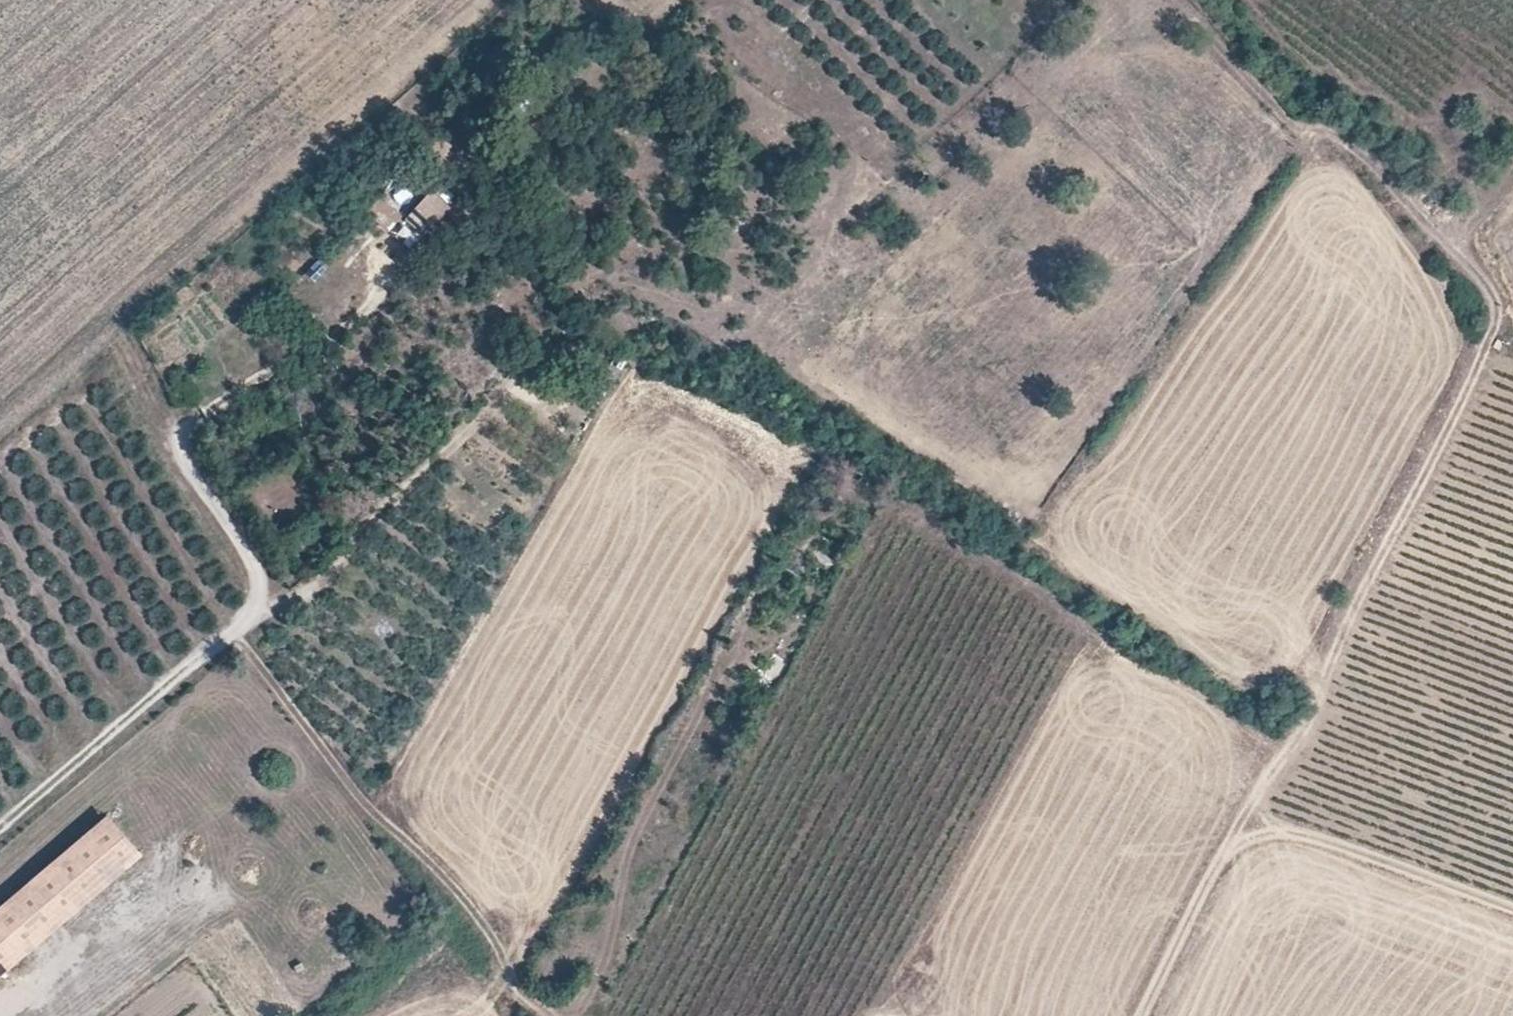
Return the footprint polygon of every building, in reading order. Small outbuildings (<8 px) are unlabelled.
[(432,191),(408,217),(417,225),(426,233),(450,208),(432,191)] [(382,201),(369,213),(387,229),(399,217),(382,201)] [(337,549),(342,544),(336,531),(326,536),(333,553),(337,549)] [(0,906),(0,927),(25,956),(142,857),(111,816),(0,906)] [(25,956),(0,927),(0,977),(25,956)]
